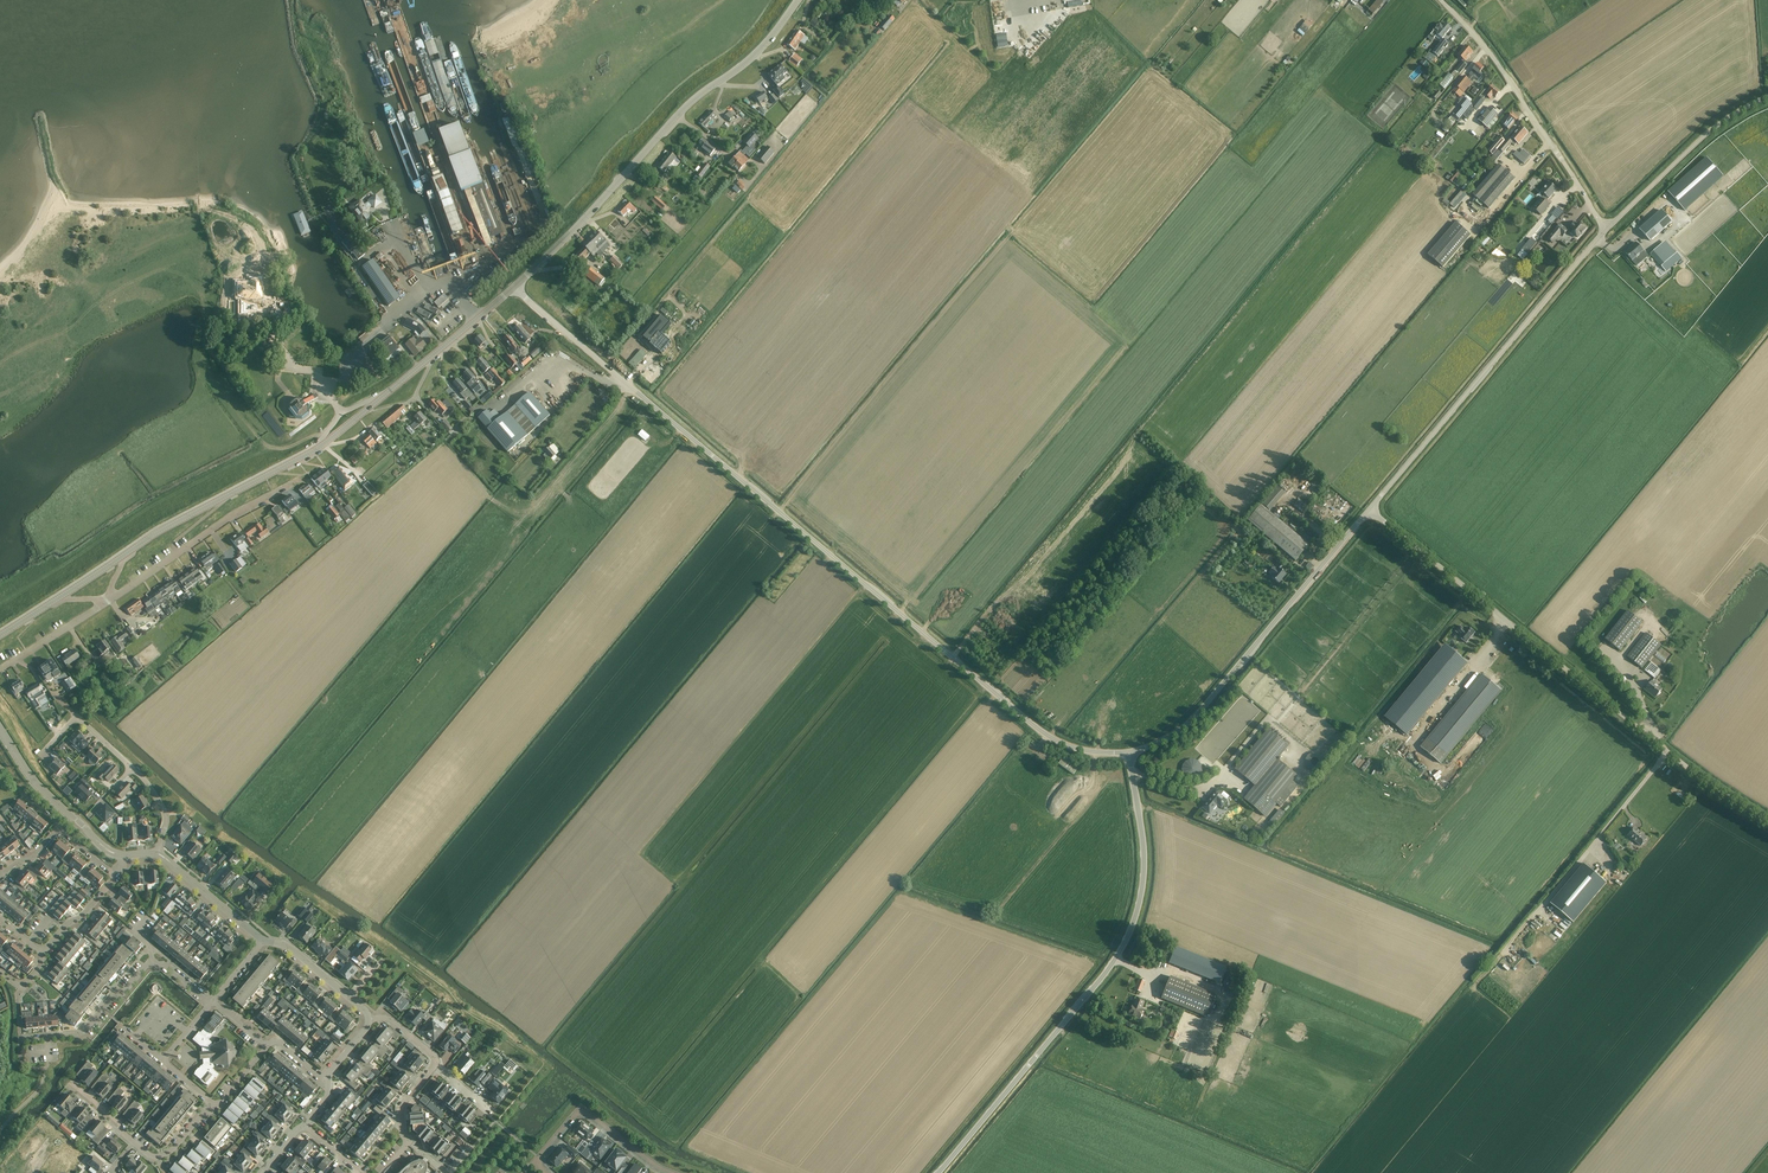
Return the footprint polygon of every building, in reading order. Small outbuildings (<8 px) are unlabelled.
[(1379,0),(1369,11),(1373,14),(1382,3),(1379,0)] [(813,18),(809,24),(815,28),(819,22),(813,18)] [(880,27),(884,31),(885,31),(893,22),(888,18),(880,27)] [(1433,32),(1430,36),(1435,39),(1437,35),(1442,39),(1451,28),(1445,23),(1443,26),(1440,24),(1433,32)] [(797,31),(792,38),(800,44),(805,36),(797,31)] [(795,50),(800,44),(792,38),(787,45),(795,50)] [(1438,57),(1445,48),(1448,44),(1443,40),(1432,52),(1431,51),(1424,59),(1430,63),(1436,55),(1438,57)] [(1455,70),(1460,74),(1468,63),(1466,61),(1473,52),(1465,46),(1458,54),(1464,59),(1462,61),(1455,70)] [(793,56),(790,60),(797,66),(800,62),(793,56)] [(1473,76),(1475,74),(1477,76),(1484,68),(1478,63),(1469,75),(1471,77),(1468,81),(1464,77),(1452,91),(1460,97),(1476,78),(1473,76)] [(787,72),(781,65),(768,75),(774,83),(779,79),(781,82),(785,79),(783,76),(787,72)] [(803,84),(802,85),(805,87),(802,91),(806,94),(812,87),(805,81),(803,84)] [(1485,95),(1482,99),(1483,99),(1486,96),(1490,99),(1493,95),(1495,98),(1500,92),(1493,86),(1489,90),(1486,88),(1479,97),(1480,97),(1482,93),(1485,95)] [(778,87),(773,90),(779,98),(784,95),(778,87)] [(1442,94),(1438,91),(1433,97),(1437,100),(1442,94)] [(764,100),(765,102),(768,100),(763,92),(756,97),(760,103),(764,100)] [(1472,106),(1476,109),(1477,110),(1485,101),(1483,99),(1482,99),(1485,95),(1482,93),(1480,97),(1472,106)] [(774,94),(769,98),(773,104),(778,100),(774,94)] [(1471,103),(1464,97),(1459,104),(1465,110),(1471,103)] [(1468,119),(1476,109),(1472,106),(1464,116),(1468,119)] [(1490,107),(1479,121),(1487,128),(1488,127),(1491,130),(1500,120),(1496,117),(1499,115),(1490,107)] [(711,111),(710,111),(699,123),(704,129),(704,130),(708,134),(710,132),(706,128),(717,116),(711,111)] [(724,118),(729,122),(731,123),(736,116),(729,111),(727,114),(724,118)] [(1460,119),(1454,114),(1446,123),(1451,127),(1455,121),(1457,122),(1460,119)] [(1509,130),(1514,123),(1518,119),(1512,114),(1510,117),(1507,115),(1500,123),(1509,130)] [(466,191),(483,184),(460,124),(438,133),(461,192),(466,191)] [(1509,137),(1499,150),(1491,160),(1495,164),(1504,153),(1503,153),(1511,143),(1514,146),(1517,143),(1518,144),(1528,133),(1521,127),(1511,139),(1509,137)] [(751,133),(743,143),(750,149),(758,139),(751,133)] [(1505,141),(1500,137),(1488,151),(1493,155),(1505,141)] [(716,149),(703,139),(698,144),(703,148),(701,150),(710,157),(716,149)] [(767,146),(757,158),(765,164),(775,153),(767,146)] [(1517,151),(1513,155),(1524,165),(1531,157),(1523,150),(1520,154),(1517,151)] [(739,153),(728,164),(732,168),(733,168),(734,168),(744,156),(740,152),(739,153)] [(669,153),(666,156),(658,167),(664,173),(668,168),(672,172),(680,162),(669,153)] [(738,172),(749,160),(744,156),(734,168),(738,172)] [(1677,184),(1668,192),(1685,211),(1715,184),(1724,176),(1707,157),(1677,184)] [(1428,159),(1424,164),(1430,168),(1433,164),(1428,159)] [(701,178),(710,167),(706,164),(697,175),(701,178)] [(1498,164),(1473,194),(1489,209),(1515,178),(1498,164)] [(1448,181),(1452,183),(1460,174),(1457,171),(1448,181)] [(443,175),(433,179),(453,235),(463,231),(443,175)] [(1546,202),(1553,194),(1557,189),(1549,182),(1541,192),(1544,195),(1533,208),(1541,215),(1549,205),(1546,202)] [(466,191),(478,221),(487,245),(494,242),(493,239),(494,239),(494,237),(502,234),(483,184),(466,191)] [(1461,191),(1450,204),(1455,209),(1467,195),(1461,191)] [(356,206),(352,210),(361,222),(365,219),(366,221),(369,219),(367,217),(371,214),(367,210),(372,206),(374,208),(381,203),(375,196),(364,205),(359,200),(354,204),(356,206)] [(618,212),(623,217),(630,210),(633,213),(636,210),(633,207),(632,207),(627,202),(618,212)] [(671,207),(665,213),(670,218),(676,211),(671,207)] [(1672,222),(1665,215),(1662,210),(1640,229),(1650,241),(1672,222)] [(303,212),(294,216),(302,236),(311,232),(303,212)] [(1456,223),(1428,255),(1443,268),(1471,235),(1456,223)] [(1586,228),(1579,223),(1577,225),(1574,223),(1570,228),(1572,231),(1570,233),(1569,231),(1568,232),(1574,237),(1576,236),(1578,238),(1581,234),(1584,231),(1586,228)] [(1563,236),(1568,231),(1560,224),(1556,230),(1548,239),(1553,243),(1560,234),(1563,236)] [(597,232),(596,232),(590,239),(600,250),(607,243),(597,232)] [(349,237),(343,242),(340,238),(336,242),(348,256),(350,256),(355,263),(358,260),(365,255),(357,245),(356,247),(349,237)] [(1526,244),(1521,250),(1522,251),(1527,255),(1532,249),(1537,243),(1531,238),(1526,244)] [(584,247),(591,254),(593,256),(600,250),(590,239),(583,246),(584,247)] [(1666,242),(1651,255),(1667,272),(1682,258),(1677,253),(1676,254),(1666,242)] [(1633,247),(1626,253),(1630,258),(1632,261),(1637,266),(1648,256),(1643,251),(1640,247),(1636,243),(1632,246),(1633,247)] [(591,254),(584,247),(575,256),(582,263),(591,254)] [(373,260),(362,268),(388,306),(400,298),(373,260)] [(599,286),(605,278),(590,266),(583,274),(599,286)] [(240,295),(240,315),(248,315),(248,312),(258,312),(258,310),(258,299),(258,297),(260,297),(260,294),(260,287),(260,285),(258,284),(256,283),(255,283),(254,283),(253,284),(252,285),(252,284),(252,285),(241,285),(241,295),(240,295)] [(444,294),(442,296),(434,303),(439,308),(449,299),(444,294)] [(426,304),(424,309),(436,315),(438,310),(426,304)] [(419,308),(417,313),(428,319),(431,315),(419,308)] [(661,315),(642,337),(649,343),(650,342),(651,343),(650,345),(661,354),(670,343),(662,336),(672,324),(661,315)] [(404,325),(416,332),(420,336),(426,331),(421,325),(411,320),(407,318),(404,325)] [(514,330),(520,337),(526,343),(531,339),(520,326),(514,330)] [(519,347),(509,335),(504,339),(511,347),(509,348),(513,352),(519,347)] [(373,348),(373,350),(374,350),(375,352),(376,351),(379,355),(382,359),(387,364),(402,352),(391,339),(392,338),(390,336),(388,336),(373,348)] [(481,336),(475,341),(480,347),(481,348),(484,345),(486,347),(487,346),(488,345),(487,343),(486,342),(481,336)] [(407,346),(415,356),(427,346),(420,338),(416,341),(414,339),(409,343),(410,344),(407,346)] [(538,348),(533,352),(530,354),(534,358),(541,351),(538,348)] [(634,358),(639,363),(644,358),(639,353),(634,358)] [(526,354),(522,357),(528,363),(531,360),(526,354)] [(516,364),(519,368),(522,371),(525,369),(523,367),(519,362),(517,363),(514,360),(515,359),(513,356),(512,357),(511,356),(506,360),(513,367),(516,364)] [(482,358),(477,363),(485,373),(491,368),(482,358)] [(649,367),(641,375),(652,384),(664,371),(658,366),(656,369),(654,371),(649,367)] [(489,372),(501,386),(505,382),(493,369),(489,372)] [(469,370),(464,374),(470,381),(467,384),(469,386),(471,388),(476,394),(481,389),(477,383),(479,381),(469,370)] [(459,379),(453,384),(459,391),(461,393),(460,394),(463,397),(465,400),(468,398),(469,397),(472,394),(467,388),(459,379)] [(530,393),(515,405),(536,428),(550,416),(530,393)] [(290,413),(289,417),(293,417),(301,418),(307,414),(308,405),(310,403),(316,398),(314,395),(310,398),(308,400),(305,402),(296,401),(291,405),(290,413)] [(429,405),(435,412),(437,409),(442,415),(448,410),(440,401),(438,403),(435,400),(429,405)] [(464,404),(469,409),(469,410),(472,413),(474,411),(471,408),(472,407),(467,402),(464,404)] [(402,405),(381,422),(387,429),(408,412),(402,405)] [(528,435),(507,412),(501,418),(495,410),(490,414),(487,410),(478,418),(488,429),(487,429),(508,452),(528,435)] [(417,420),(411,426),(414,431),(421,425),(422,424),(424,422),(426,424),(427,425),(428,425),(430,424),(429,423),(430,423),(427,419),(426,420),(420,413),(415,418),(417,420)] [(441,424),(451,436),(455,432),(445,420),(441,424)] [(380,446),(384,442),(381,438),(382,437),(375,429),(370,433),(380,446)] [(642,430),(638,435),(645,441),(650,436),(642,430)] [(488,441),(491,439),(493,437),(489,432),(484,437),(488,441)] [(370,449),(377,444),(369,435),(363,440),(370,449)] [(389,436),(385,439),(384,440),(393,450),(397,446),(393,442),(394,442),(389,436)] [(553,445),(549,448),(545,451),(551,459),(559,452),(553,445)] [(340,484),(344,489),(348,487),(351,484),(339,467),(338,468),(332,473),(340,484)] [(318,474),(316,475),(319,479),(321,478),(324,482),(326,485),(329,483),(329,481),(328,479),(329,479),(331,477),(324,469),(318,474)] [(353,472),(348,476),(352,482),(357,478),(353,472)] [(312,478),(311,479),(312,480),(318,487),(321,485),(323,487),(325,486),(326,485),(324,482),(321,478),(319,479),(316,475),(312,478)] [(368,482),(363,486),(372,496),(377,492),(368,482)] [(310,488),(307,484),(299,490),(305,498),(314,491),(312,487),(310,488)] [(289,496),(282,502),(286,507),(290,512),(299,505),(294,499),(292,500),(290,497),(289,496)] [(326,509),(327,511),(334,520),(339,515),(333,506),(332,507),(331,505),(326,509)] [(348,505),(344,509),(351,518),(356,514),(348,505)] [(1295,561),(1308,545),(1261,505),(1248,521),(1295,561)] [(284,515),(277,507),(277,506),(271,511),(281,523),(283,521),(284,522),(285,521),(282,518),(281,517),(284,515)] [(1322,512),(1315,506),(1310,511),(1315,515),(1317,517),(1322,512)] [(340,512),(338,513),(345,522),(351,518),(344,509),(340,512)] [(254,528),(255,529),(257,533),(261,538),(269,532),(265,527),(263,529),(259,524),(254,528)] [(252,526),(244,533),(248,538),(256,531),(252,526)] [(238,534),(230,539),(236,547),(237,547),(241,552),(247,548),(248,547),(238,534)] [(254,543),(249,537),(245,540),(250,546),(254,543)] [(205,556),(200,560),(204,566),(209,562),(212,566),(219,560),(215,554),(212,556),(211,554),(210,553),(205,556)] [(1289,562),(1290,561),(1287,558),(1281,554),(1279,556),(1288,564),(1289,562)] [(245,564),(240,557),(236,559),(229,564),(236,573),(242,568),(242,567),(245,564)] [(1288,557),(1287,558),(1290,561),(1289,562),(1293,566),(1292,568),(1295,571),(1302,563),(1298,560),(1296,563),(1288,557)] [(219,563),(214,567),(220,575),(221,574),(224,572),(225,574),(226,573),(225,571),(219,563)] [(1276,567),(1273,572),(1276,574),(1275,576),(1282,581),(1288,573),(1281,568),(1280,569),(1276,567)] [(200,569),(198,571),(195,568),(190,572),(193,577),(201,572),(200,569)] [(190,572),(189,572),(184,576),(188,581),(193,577),(190,572)] [(193,577),(197,582),(199,583),(201,582),(200,580),(201,579),(202,581),(206,578),(201,572),(193,577)] [(188,581),(184,576),(178,580),(180,583),(179,584),(180,586),(182,585),(188,581)] [(193,577),(188,581),(182,585),(183,586),(181,587),(184,592),(193,585),(195,586),(196,584),(196,583),(197,582),(193,577)] [(174,581),(169,584),(175,594),(181,590),(174,581)] [(169,584),(168,585),(163,588),(169,596),(170,598),(175,594),(169,584)] [(167,600),(170,598),(169,596),(163,588),(158,592),(164,602),(166,601),(168,605),(170,603),(167,600)] [(158,592),(153,595),(160,606),(164,602),(158,592)] [(188,592),(184,594),(188,600),(192,596),(191,594),(189,594),(188,592)] [(158,608),(155,609),(160,606),(153,595),(148,599),(148,598),(147,599),(153,606),(154,608),(155,610),(158,615),(159,616),(157,612),(159,611),(158,608)] [(157,617),(159,616),(158,615),(155,610),(154,608),(153,606),(147,599),(141,603),(138,599),(125,609),(131,616),(145,606),(147,608),(145,609),(148,613),(151,617),(151,618),(156,615),(157,617)] [(1627,611),(1609,634),(1605,639),(1620,651),(1642,623),(1627,611)] [(138,638),(132,629),(130,626),(126,629),(135,640),(138,638)] [(1461,626),(1456,632),(1461,636),(1460,638),(1466,643),(1475,633),(1469,628),(1466,631),(1461,626)] [(127,636),(124,632),(117,637),(111,641),(119,653),(123,650),(122,648),(124,647),(120,641),(127,636)] [(1646,633),(1631,652),(1627,657),(1642,668),(1661,645),(1646,633)] [(100,648),(95,653),(99,658),(102,656),(103,658),(109,653),(108,651),(110,649),(104,641),(98,645),(100,648)] [(79,658),(74,650),(61,659),(66,667),(79,658)] [(131,660),(138,669),(143,665),(136,656),(131,660)] [(46,665),(38,669),(44,678),(52,674),(55,679),(60,675),(57,671),(58,671),(51,660),(51,661),(45,664),(46,665)] [(1657,667),(1654,670),(1651,675),(1655,678),(1661,670),(1657,667)] [(1482,674),(1421,747),(1441,764),(1502,691),(1482,674)] [(71,678),(64,682),(70,691),(76,687),(71,678)] [(10,688),(12,691),(13,690),(15,692),(23,687),(20,681),(11,686),(11,687),(10,688)] [(1656,697),(1662,689),(1652,681),(1646,689),(1656,697)] [(38,684),(25,692),(28,697),(29,698),(27,699),(29,703),(31,702),(37,699),(45,694),(42,690),(38,684)] [(90,684),(86,687),(91,694),(95,691),(90,684)] [(1268,729),(1235,769),(1255,786),(1244,799),(1264,816),(1267,811),(1275,802),(1277,804),(1281,807),(1292,794),(1286,789),(1293,781),(1297,776),(1277,759),(1288,746),(1284,743),(1272,733),(1268,729)] [(77,731),(68,740),(73,745),(72,746),(77,751),(79,748),(81,751),(82,751),(88,744),(83,739),(84,738),(77,731)] [(57,747),(60,750),(66,744),(62,741),(57,747)] [(87,749),(82,755),(85,758),(87,756),(90,759),(89,761),(89,762),(89,764),(91,765),(92,766),(94,765),(96,765),(102,758),(99,756),(95,751),(92,749),(90,747),(87,749)] [(1058,764),(1073,775),(1078,768),(1063,757),(1058,764)] [(57,775),(61,770),(65,766),(56,758),(54,761),(55,762),(54,764),(53,763),(49,767),(57,775)] [(1183,765),(1182,769),(1182,774),(1185,777),(1189,780),(1194,780),(1198,778),(1201,774),(1202,770),(1202,765),(1199,762),(1195,759),(1190,759),(1186,761),(1183,765)] [(96,775),(98,777),(102,781),(105,778),(109,782),(119,771),(113,765),(103,776),(99,772),(96,775)] [(75,793),(85,802),(92,795),(86,789),(89,785),(83,779),(79,783),(81,786),(75,793)] [(116,793),(120,797),(122,799),(132,788),(135,792),(138,789),(132,783),(130,786),(126,782),(116,793)] [(67,787),(62,792),(68,797),(72,792),(67,787)] [(1216,791),(1202,808),(1209,814),(1212,810),(1213,810),(1214,810),(1217,808),(1217,806),(1216,806),(1217,804),(1221,808),(1227,801),(1216,791)] [(143,796),(138,799),(135,801),(140,811),(149,806),(143,796)] [(9,808),(12,810),(13,809),(18,813),(24,805),(20,801),(18,803),(15,800),(9,808)] [(102,808),(96,813),(103,820),(105,817),(108,820),(115,813),(112,810),(106,804),(102,808)] [(29,809),(24,805),(18,813),(16,814),(18,816),(19,814),(22,817),(29,809)] [(22,817),(25,820),(24,821),(25,822),(27,821),(34,813),(29,809),(22,817)] [(34,813),(27,821),(32,825),(38,817),(34,813)] [(184,816),(181,819),(187,824),(190,820),(184,816)] [(43,821),(38,817),(32,825),(36,829),(43,821)] [(39,831),(38,832),(40,834),(48,825),(43,821),(36,829),(39,831)] [(137,836),(140,836),(140,829),(139,824),(133,825),(133,829),(128,830),(129,842),(137,841),(137,836)] [(181,845),(185,840),(190,833),(181,825),(174,833),(174,834),(173,835),(173,838),(175,839),(175,840),(181,845)] [(206,832),(200,826),(197,830),(203,836),(206,832)] [(1641,833),(1635,827),(1628,836),(1641,846),(1643,844),(1644,844),(1646,842),(1646,840),(1647,839),(1641,833)] [(140,829),(140,836),(144,835),(144,840),(152,840),(151,828),(140,829)] [(13,836),(8,840),(15,850),(20,846),(13,836)] [(10,853),(15,850),(8,840),(8,842),(4,845),(10,853)] [(53,852),(57,855),(65,846),(59,841),(50,852),(52,853),(53,852)] [(190,842),(188,844),(184,849),(187,851),(185,853),(193,860),(201,851),(190,842)] [(0,844),(0,850),(5,857),(10,853),(4,845),(2,843),(0,844)] [(1617,843),(1612,848),(1616,852),(1621,846),(1617,843)] [(65,846),(57,855),(62,859),(61,860),(64,863),(72,854),(69,852),(70,850),(65,846)] [(233,853),(227,860),(231,863),(232,861),(236,864),(237,862),(239,860),(235,858),(237,856),(233,853)] [(75,857),(72,854),(64,863),(68,866),(68,865),(74,869),(81,860),(76,855),(75,857)] [(220,865),(226,858),(223,854),(216,862),(220,865)] [(204,858),(201,862),(197,866),(207,875),(214,867),(204,858)] [(81,860),(74,869),(72,871),(76,875),(77,875),(78,874),(81,877),(88,868),(85,866),(87,864),(81,860)] [(35,870),(40,874),(44,877),(49,872),(50,873),(53,870),(50,867),(44,863),(42,865),(40,864),(35,870)] [(1584,864),(1550,903),(1573,923),(1607,883),(1584,864)] [(91,871),(88,868),(81,877),(82,878),(82,879),(83,881),(85,879),(90,883),(98,874),(92,869),(91,871)] [(20,876),(29,884),(33,879),(34,880),(37,876),(28,869),(26,872),(25,871),(20,876)] [(59,870),(56,873),(64,880),(67,877),(59,870)] [(226,870),(220,878),(216,882),(224,889),(235,877),(226,870)] [(150,877),(146,878),(147,885),(159,884),(158,872),(150,872),(150,877)] [(147,885),(146,878),(143,878),(142,873),(134,874),(136,886),(147,885)] [(253,882),(250,880),(247,884),(255,890),(258,886),(265,893),(272,885),(266,880),(267,880),(260,873),(253,882)] [(98,874),(90,883),(96,887),(95,888),(98,890),(105,882),(102,880),(103,878),(98,874)] [(15,886),(23,893),(26,890),(25,889),(29,884),(20,876),(15,882),(17,883),(15,886)] [(166,885),(162,890),(161,891),(170,898),(178,889),(172,884),(169,888),(166,885)] [(122,896),(120,899),(125,904),(133,895),(123,887),(118,893),(122,896)] [(82,890),(79,892),(85,897),(90,901),(94,896),(90,892),(85,889),(84,891),(82,890)] [(85,899),(80,895),(74,891),(70,896),(80,904),(85,899)] [(247,897),(245,899),(241,903),(250,911),(256,904),(254,902),(259,896),(252,891),(249,894),(249,895),(247,897)] [(2,907),(10,897),(5,893),(0,899),(0,906),(2,907)] [(173,902),(176,905),(179,907),(181,910),(183,908),(191,899),(188,896),(187,897),(185,894),(183,897),(180,900),(177,898),(178,897),(177,897),(174,901),(173,902)] [(76,909),(80,904),(70,896),(66,901),(72,906),(76,909)] [(10,897),(2,907),(7,912),(15,901),(10,897)] [(67,910),(72,906),(66,901),(61,897),(57,902),(67,910)] [(125,904),(120,899),(117,902),(113,899),(108,905),(118,913),(122,908),(127,912),(130,908),(125,904)] [(183,908),(181,910),(184,912),(187,914),(190,917),(191,916),(195,911),(194,911),(193,913),(190,911),(194,906),(196,904),(193,901),(191,899),(183,908)] [(7,912),(11,916),(20,906),(15,901),(7,912)] [(63,915),(67,910),(57,902),(53,907),(63,915)] [(11,916),(16,920),(25,910),(20,906),(11,916)] [(53,907),(49,912),(59,920),(63,915),(53,907)] [(300,911),(297,915),(301,919),(308,911),(303,907),(300,911)] [(21,924),(30,914),(25,910),(16,920),(21,924)] [(196,913),(193,917),(192,918),(195,921),(196,919),(202,924),(209,914),(207,912),(206,912),(203,910),(199,915),(196,913),(197,913),(196,913)] [(98,917),(108,925),(112,920),(102,912),(98,917)] [(307,922),(313,916),(309,912),(303,919),(307,922)] [(282,913),(275,921),(280,925),(280,924),(286,929),(289,925),(292,928),(297,922),(294,919),(292,921),(282,913)] [(209,914),(202,924),(207,928),(205,930),(209,933),(212,929),(216,925),(215,924),(215,925),(212,923),(215,920),(212,917),(209,914)] [(98,917),(94,922),(104,930),(108,925),(98,917)] [(94,922),(89,927),(100,935),(104,930),(94,922)] [(185,924),(182,927),(192,935),(194,932),(185,924)] [(151,938),(156,943),(164,934),(164,933),(164,932),(164,931),(163,930),(157,925),(151,932),(154,935),(151,938)] [(213,931),(210,934),(214,937),(215,935),(220,940),(228,930),(225,928),(222,926),(220,929),(217,927),(218,926),(217,926),(213,931)] [(298,936),(307,943),(315,933),(307,926),(298,936)] [(89,927),(85,932),(95,940),(100,935),(89,927)] [(220,940),(219,941),(224,946),(228,948),(232,943),(229,940),(232,938),(233,935),(231,933),(228,930),(220,940)] [(192,935),(192,936),(201,943),(204,940),(195,932),(192,935)] [(76,933),(72,938),(82,947),(86,942),(76,933)] [(156,943),(161,947),(169,938),(164,934),(156,943)] [(133,937),(129,942),(126,945),(124,943),(69,1008),(71,1011),(65,1018),(75,1027),(82,1019),(79,1017),(80,1015),(82,1017),(88,1009),(87,1008),(89,1005),(91,1006),(97,999),(95,998),(98,995),(99,996),(106,989),(104,987),(109,982),(110,983),(117,975),(115,974),(117,971),(119,973),(125,965),(124,964),(126,961),(128,962),(134,955),(132,953),(133,952),(136,954),(143,946),(133,937)] [(68,943),(78,952),(82,947),(72,938),(68,943)] [(169,938),(161,947),(166,951),(174,942),(169,938)] [(318,940),(312,947),(318,952),(317,953),(321,956),(323,953),(326,956),(332,949),(328,946),(327,948),(318,940)] [(166,951),(171,955),(179,946),(177,944),(178,943),(175,941),(174,942),(166,951)] [(68,943),(64,948),(74,957),(78,952),(68,943)] [(356,953),(354,956),(356,959),(360,962),(363,959),(364,959),(369,954),(370,955),(374,951),(369,947),(366,944),(366,945),(363,943),(358,949),(359,950),(356,953)] [(4,956),(9,960),(11,957),(18,949),(13,945),(9,950),(6,948),(1,954),(4,956)] [(1178,945),(1173,960),(1221,978),(1226,964),(1178,945)] [(171,955),(176,959),(184,950),(185,948),(183,947),(182,947),(181,948),(179,946),(171,955)] [(336,947),(325,960),(330,964),(341,951),(336,947)] [(70,962),(74,957),(64,948),(59,953),(70,962)] [(23,953),(18,949),(11,957),(16,961),(23,953)] [(91,957),(94,959),(100,952),(98,950),(91,957)] [(176,959),(181,963),(189,954),(184,950),(176,959)] [(346,962),(349,958),(341,951),(337,955),(343,960),(346,962)] [(28,957),(23,953),(16,961),(17,962),(15,964),(19,968),(21,966),(28,957)] [(55,958),(60,962),(65,967),(70,962),(59,953),(55,958)] [(181,963),(186,967),(194,958),(189,954),(181,963)] [(275,967),(276,968),(280,964),(270,955),(265,960),(261,957),(257,961),(262,965),(253,975),(249,972),(245,976),(249,979),(240,990),(236,986),(233,990),(237,994),(232,999),(243,1008),(247,1004),(245,1003),(250,997),(251,998),(259,989),(258,988),(263,982),(264,983),(272,974),(270,973),(275,967)] [(33,962),(28,957),(21,966),(23,967),(23,969),(23,970),(24,971),(27,974),(32,968),(30,966),(33,962)] [(191,972),(198,962),(194,958),(186,967),(191,972)] [(1523,975),(1521,973),(1503,959),(1482,984),(1494,994),(1503,983),(1509,988),(1512,984),(1516,988),(1520,983),(1518,981),(1523,975)] [(348,963),(346,962),(343,960),(342,962),(346,965),(340,973),(348,980),(353,974),(354,975),(357,970),(348,963)] [(70,970),(65,967),(60,962),(56,967),(66,975),(70,970)] [(88,962),(83,967),(88,971),(92,966),(88,962)] [(191,972),(196,976),(203,967),(198,962),(191,972)] [(56,967),(52,972),(62,980),(66,975),(56,967)] [(203,967),(196,976),(201,980),(208,971),(203,967)] [(47,977),(52,980),(58,985),(62,980),(52,972),(47,977)] [(287,975),(283,979),(283,980),(285,983),(287,981),(292,985),(300,976),(294,972),(290,977),(287,975)] [(86,973),(80,980),(83,982),(89,975),(86,973)] [(300,976),(292,985),(297,989),(295,991),(299,994),(303,988),(301,986),(305,981),(300,976)] [(1161,998),(1167,1001),(1205,1016),(1214,994),(1170,977),(1161,998)] [(1139,978),(1134,990),(1139,992),(1144,980),(1139,978)] [(78,983),(72,990),(74,992),(80,985),(78,983)] [(303,988),(299,994),(301,996),(303,995),(308,999),(316,990),(311,985),(306,991),(303,988)] [(392,994),(388,999),(391,1002),(390,1003),(393,1005),(392,1007),(397,1010),(398,1009),(400,1011),(401,1010),(404,1012),(408,1007),(413,1002),(409,999),(406,1002),(403,1000),(404,999),(400,996),(403,992),(397,988),(392,994)] [(316,990),(308,999),(313,1003),(312,1005),(315,1007),(322,999),(319,996),(321,994),(316,990)] [(264,1005),(268,1008),(274,1001),(270,997),(264,1005)] [(322,999),(315,1007),(318,1010),(319,1008),(324,1012),(332,1003),(327,999),(325,1001),(322,999)] [(1141,1009),(1144,1002),(1136,999),(1133,1006),(1132,1005),(1129,1014),(1140,1018),(1143,1010),(1141,1009)] [(332,1003),(324,1012),(329,1016),(328,1018),(331,1021),(335,1015),(333,1013),(337,1008),(332,1003)] [(262,1022),(270,1013),(265,1009),(257,1018),(262,1022)] [(411,1010),(411,1011),(407,1015),(410,1018),(408,1020),(416,1026),(422,1018),(426,1021),(430,1017),(431,1016),(426,1012),(423,1015),(417,1010),(414,1013),(411,1010)] [(335,1015),(331,1021),(334,1023),(335,1021),(340,1026),(348,1017),(343,1012),(338,1018),(335,1015)] [(54,1016),(51,1016),(52,1027),(59,1026),(58,1021),(62,1021),(61,1013),(56,1013),(55,1014),(54,1015),(54,1016)] [(210,1019),(202,1028),(204,1029),(212,1036),(215,1032),(214,1031),(218,1026),(224,1020),(216,1013),(210,1019)] [(275,1017),(270,1013),(262,1022),(267,1027),(275,1017)] [(26,1029),(33,1028),(32,1018),(32,1015),(26,1016),(22,1016),(22,1024),(26,1024),(26,1029)] [(272,1031),(276,1027),(280,1021),(275,1017),(267,1027),(272,1031)] [(348,1017),(340,1026),(345,1030),(344,1032),(347,1034),(354,1026),(351,1023),(353,1021),(348,1017)] [(280,1031),(288,1022),(283,1018),(280,1021),(276,1027),(280,1031)] [(435,1018),(428,1027),(424,1031),(424,1032),(424,1033),(427,1036),(428,1035),(431,1037),(430,1038),(434,1042),(446,1027),(445,1027),(445,1024),(443,1023),(441,1023),(438,1020),(435,1018)] [(293,1026),(288,1022),(280,1031),(285,1035),(293,1026)] [(293,1026),(285,1035),(290,1039),(298,1030),(293,1026)] [(379,1033),(389,1041),(392,1037),(396,1040),(400,1035),(389,1026),(386,1031),(383,1029),(379,1033)] [(203,1059),(203,1064),(202,1066),(201,1066),(194,1075),(208,1086),(215,1078),(216,1078),(219,1075),(212,1069),(214,1067),(214,1064),(215,1065),(216,1066),(218,1065),(221,1066),(222,1068),(224,1067),(228,1068),(231,1063),(233,1064),(236,1058),(234,1058),(237,1053),(234,1049),(235,1048),(231,1043),(229,1044),(226,1040),(222,1041),(220,1041),(219,1043),(216,1044),(214,1043),(213,1045),(212,1046),(212,1043),(208,1040),(212,1036),(204,1029),(200,1033),(199,1032),(192,1040),(202,1048),(202,1052),(199,1053),(200,1060),(203,1059)] [(315,1033),(323,1039),(326,1035),(318,1029),(315,1033)] [(290,1039),(295,1043),(303,1034),(298,1030),(290,1039)] [(463,1032),(458,1038),(465,1044),(471,1038),(463,1032)] [(112,1045),(118,1050),(126,1041),(126,1040),(125,1041),(120,1037),(121,1035),(118,1033),(112,1040),(115,1042),(112,1045)] [(331,1037),(338,1042),(340,1039),(334,1033),(331,1037)] [(378,1040),(374,1044),(385,1054),(389,1056),(392,1052),(388,1050),(389,1049),(385,1046),(389,1041),(379,1033),(375,1038),(378,1040)] [(308,1039),(303,1034),(295,1043),(300,1048),(308,1039)] [(449,1035),(443,1042),(439,1046),(446,1052),(449,1048),(451,1049),(450,1050),(454,1053),(460,1047),(454,1042),(456,1041),(449,1035)] [(321,1045),(330,1053),(335,1047),(326,1040),(321,1045)] [(123,1054),(131,1045),(126,1041),(118,1050),(122,1053),(118,1058),(120,1059),(124,1055),(123,1054)] [(381,1058),(385,1054),(374,1044),(370,1049),(368,1047),(364,1051),(374,1059),(377,1055),(381,1058)] [(131,1045),(123,1054),(124,1055),(128,1058),(136,1049),(135,1048),(136,1048),(134,1046),(133,1047),(131,1045)] [(326,1058),(330,1053),(321,1045),(317,1050),(326,1058)] [(304,1046),(301,1050),(308,1056),(311,1053),(312,1052),(304,1046)] [(133,1063),(140,1053),(136,1049),(128,1058),(132,1062),(128,1066),(130,1068),(134,1063),(133,1063)] [(415,1049),(408,1058),(419,1068),(424,1063),(424,1062),(423,1061),(426,1059),(415,1049)] [(326,1058),(317,1050),(313,1054),(311,1053),(308,1056),(313,1060),(315,1057),(322,1063),(326,1058)] [(370,1072),(374,1075),(376,1077),(380,1073),(375,1069),(374,1071),(372,1069),(374,1067),(370,1064),(374,1059),(364,1051),(360,1056),(363,1058),(359,1062),(370,1072)] [(400,1052),(393,1060),(397,1063),(400,1059),(403,1055),(400,1052)] [(465,1052),(462,1055),(458,1060),(462,1062),(457,1068),(464,1075),(474,1063),(467,1057),(469,1055),(465,1052)] [(133,1063),(134,1063),(138,1067),(146,1057),(145,1057),(140,1053),(133,1063)] [(268,1064),(274,1068),(281,1059),(276,1054),(268,1064)] [(146,1057),(138,1067),(141,1070),(138,1074),(140,1076),(141,1074),(143,1073),(142,1072),(151,1061),(146,1057)] [(414,1074),(419,1068),(408,1058),(407,1058),(409,1060),(405,1065),(404,1065),(404,1066),(402,1068),(411,1076),(413,1073),(414,1074)] [(281,1059),(274,1068),(278,1072),(286,1063),(281,1059)] [(145,1073),(147,1075),(156,1065),(151,1061),(142,1072),(143,1073),(141,1074),(143,1076),(145,1073)] [(93,1066),(92,1065),(88,1062),(78,1074),(83,1078),(81,1080),(88,1086),(97,1076),(90,1070),(93,1066)] [(353,1065),(349,1069),(358,1077),(362,1073),(366,1076),(370,1072),(359,1062),(355,1067),(353,1065)] [(264,1063),(258,1071),(262,1074),(268,1067),(264,1063)] [(278,1072),(283,1076),(291,1067),(286,1063),(278,1072)] [(152,1079),(160,1070),(155,1066),(156,1065),(147,1075),(151,1078),(148,1082),(150,1084),(153,1080),(152,1079)] [(291,1067),(283,1076),(288,1080),(296,1071),(291,1067)] [(400,1071),(395,1077),(405,1085),(410,1079),(409,1079),(411,1076),(402,1068),(402,1069),(400,1071),(399,1071),(400,1071)] [(355,1082),(358,1077),(349,1069),(345,1074),(348,1076),(344,1081),(355,1090),(359,1085),(355,1082)] [(165,1074),(160,1070),(152,1079),(153,1080),(157,1083),(165,1073),(165,1074)] [(479,1070),(474,1075),(470,1080),(468,1078),(478,1086),(481,1082),(484,1085),(488,1081),(491,1077),(485,1072),(483,1074),(479,1070)] [(288,1080),(293,1085),(301,1075),(296,1071),(288,1080)] [(162,1087),(170,1078),(165,1073),(157,1083),(161,1086),(157,1091),(160,1092),(163,1088),(162,1087)] [(103,1074),(96,1082),(93,1086),(98,1091),(96,1093),(103,1099),(112,1088),(105,1083),(108,1079),(103,1074)] [(293,1085),(298,1089),(306,1080),(301,1075),(293,1085)] [(400,1091),(405,1085),(395,1077),(391,1082),(390,1082),(394,1085),(391,1088),(388,1085),(397,1093),(399,1090),(400,1091)] [(175,1082),(170,1078),(162,1087),(163,1088),(167,1091),(175,1082)] [(249,1084),(250,1085),(259,1092),(260,1093),(264,1088),(263,1087),(266,1083),(262,1080),(260,1082),(256,1078),(254,1080),(254,1079),(249,1084)] [(498,1103),(502,1099),(507,1092),(500,1086),(501,1084),(495,1079),(488,1087),(492,1090),(495,1092),(490,1097),(498,1103)] [(298,1089),(303,1093),(311,1084),(306,1080),(298,1089)] [(431,1087),(429,1090),(431,1092),(430,1094),(434,1097),(444,1086),(441,1084),(440,1086),(438,1084),(436,1082),(435,1082),(433,1080),(429,1085),(431,1087)] [(182,1085),(180,1083),(170,1094),(173,1096),(182,1085)] [(311,1084),(303,1093),(308,1097),(316,1088),(311,1084)] [(245,1091),(253,1098),(254,1099),(259,1094),(257,1093),(259,1092),(250,1085),(249,1086),(248,1086),(244,1091),(245,1091)] [(395,1096),(397,1093),(388,1085),(386,1088),(385,1088),(381,1094),(391,1102),(396,1096),(395,1096)] [(444,1086),(434,1097),(439,1101),(440,1099),(442,1102),(449,1093),(447,1091),(448,1090),(444,1086)] [(362,1087),(358,1092),(362,1095),(366,1090),(362,1087)] [(118,1088),(112,1095),(108,1100),(114,1104),(112,1106),(119,1112),(127,1102),(121,1096),(124,1092),(118,1088)] [(152,1131),(150,1130),(146,1134),(160,1146),(163,1143),(195,1104),(195,1105),(198,1101),(184,1089),(180,1094),(182,1095),(152,1131)] [(346,1090),(342,1096),(352,1104),(356,1099),(357,1100),(359,1097),(354,1092),(351,1095),(346,1090)] [(239,1097),(240,1098),(248,1105),(249,1105),(253,1101),(252,1100),(253,1098),(245,1091),(244,1093),(243,1092),(239,1097)] [(444,1105),(448,1109),(457,1098),(453,1094),(452,1096),(449,1093),(442,1102),(445,1104),(444,1105)] [(66,1094),(62,1099),(57,1104),(64,1110),(61,1114),(66,1119),(76,1107),(71,1102),(73,1100),(66,1094)] [(386,1108),(391,1102),(381,1094),(376,1099),(376,1100),(379,1102),(377,1105),(382,1110),(385,1107),(386,1108)] [(342,1096),(338,1100),(346,1107),(348,1109),(352,1104),(342,1096)] [(428,1102),(422,1097),(420,1100),(426,1106),(428,1102)] [(161,1105),(163,1107),(169,1100),(167,1098),(161,1105)] [(234,1104),(243,1111),(244,1112),(248,1107),(247,1106),(248,1105),(240,1098),(239,1099),(238,1098),(234,1103),(234,1104)] [(303,1109),(309,1101),(306,1098),(299,1106),(303,1109)] [(461,1101),(460,1100),(457,1098),(448,1109),(452,1112),(453,1111),(456,1113),(463,1105),(460,1103),(461,1101)] [(284,1105),(280,1110),(290,1119),(293,1115),(292,1114),(293,1113),(287,1107),(290,1105),(282,1099),(280,1102),(284,1105)] [(334,1105),(344,1114),(345,1112),(343,1110),(346,1107),(338,1100),(334,1105)] [(135,1125),(138,1121),(143,1115),(137,1110),(140,1106),(134,1101),(128,1109),(125,1112),(124,1113),(130,1117),(128,1120),(135,1125)] [(367,1101),(360,1109),(363,1112),(370,1104),(367,1101)] [(228,1109),(229,1110),(238,1117),(239,1118),(243,1113),(242,1112),(243,1111),(234,1104),(233,1105),(233,1104),(228,1109)] [(330,1110),(338,1117),(340,1119),(344,1114),(334,1105),(330,1110)] [(434,1131),(426,1124),(425,1113),(421,1113),(421,1110),(415,1105),(411,1110),(411,1114),(409,1114),(410,1126),(412,1125),(413,1131),(417,1135),(416,1136),(424,1143),(425,1142),(431,1147),(430,1148),(438,1155),(440,1154),(443,1156),(451,1147),(448,1144),(449,1143),(440,1136),(440,1137),(434,1132),(434,1131)] [(458,1117),(462,1120),(471,1109),(467,1106),(466,1107),(463,1105),(456,1113),(459,1115),(458,1117)] [(82,1107),(78,1112),(73,1118),(80,1123),(76,1127),(82,1132),(88,1124),(92,1120),(87,1115),(89,1113),(82,1107)] [(158,1109),(152,1116),(154,1118),(160,1111),(158,1109)] [(475,1113),(473,1111),(471,1109),(462,1120),(466,1123),(467,1122),(470,1125),(477,1116),(476,1116),(474,1114),(475,1113)] [(223,1116),(228,1119),(233,1124),(238,1119),(236,1118),(238,1117),(229,1110),(228,1111),(227,1111),(223,1116)] [(290,1119),(280,1110),(275,1116),(273,1113),(270,1116),(276,1121),(278,1118),(284,1124),(286,1122),(287,1123),(290,1119)] [(330,1110),(326,1115),(336,1124),(337,1122),(335,1120),(338,1117),(330,1110)] [(50,1115),(47,1118),(55,1125),(58,1122),(50,1115)] [(274,1124),(276,1121),(270,1116),(269,1115),(266,1118),(270,1122),(266,1127),(276,1135),(279,1132),(278,1131),(280,1129),(274,1124)] [(324,1127),(329,1131),(331,1133),(334,1130),(332,1128),(336,1124),(326,1115),(321,1120),(326,1124),(324,1127)] [(381,1115),(376,1121),(385,1128),(385,1129),(390,1123),(381,1115)] [(235,1130),(225,1122),(221,1118),(218,1121),(219,1122),(216,1125),(215,1125),(227,1134),(229,1132),(231,1134),(235,1130)] [(148,1120),(139,1131),(141,1133),(150,1122),(148,1120)] [(97,1121),(94,1125),(89,1131),(95,1136),(92,1140),(98,1145),(108,1133),(102,1129),(104,1126),(97,1121)] [(385,1128),(376,1121),(371,1127),(380,1134),(381,1132),(382,1133),(385,1129),(385,1128)] [(582,1123),(575,1131),(587,1139),(593,1131),(582,1123)] [(62,1124),(59,1128),(70,1137),(73,1133),(62,1124)] [(210,1131),(210,1132),(224,1143),(221,1141),(223,1138),(225,1140),(229,1137),(227,1134),(215,1125),(213,1128),(210,1132),(210,1131)] [(276,1135),(266,1127),(262,1132),(259,1130),(256,1133),(262,1137),(264,1135),(271,1140),(272,1138),(273,1139),(276,1135)] [(366,1133),(375,1140),(376,1138),(377,1139),(380,1135),(380,1134),(371,1127),(366,1133)] [(465,1139),(468,1136),(462,1131),(459,1134),(465,1139)] [(224,1143),(210,1132),(208,1134),(208,1135),(205,1138),(204,1138),(209,1142),(215,1148),(218,1145),(220,1147),(224,1143)] [(256,1138),(252,1143),(263,1152),(266,1148),(265,1147),(266,1145),(260,1140),(262,1137),(256,1133),(255,1132),(252,1135),(256,1138)] [(31,1137),(17,1156),(25,1162),(32,1154),(33,1155),(36,1152),(35,1152),(44,1140),(36,1133),(32,1138),(31,1137)] [(375,1141),(375,1140),(366,1133),(361,1139),(370,1146),(371,1144),(372,1145),(375,1141)] [(345,1136),(340,1142),(343,1145),(348,1139),(345,1136)] [(458,1137),(454,1142),(459,1146),(463,1141),(458,1137)] [(595,1154),(601,1158),(611,1146),(601,1138),(592,1149),(588,1146),(581,1154),(588,1160),(593,1154),(594,1155),(595,1154)] [(107,1145),(111,1149),(116,1153),(121,1147),(112,1139),(109,1143),(106,1140),(102,1145),(102,1146),(104,1148),(107,1145)] [(370,1146),(361,1139),(356,1145),(364,1152),(366,1150),(367,1151),(370,1147),(370,1146)] [(299,1146),(308,1153),(313,1148),(316,1151),(318,1148),(309,1140),(307,1143),(304,1140),(299,1146)] [(196,1150),(206,1159),(205,1158),(210,1153),(212,1155),(215,1152),(202,1141),(199,1144),(200,1145),(196,1150)] [(584,1141),(577,1151),(581,1154),(589,1144),(584,1141)] [(263,1152),(252,1143),(248,1148),(245,1146),(243,1149),(248,1154),(251,1151),(257,1156),(258,1154),(260,1155),(263,1152)] [(99,1145),(96,1149),(103,1156),(107,1152),(99,1145)] [(365,1153),(364,1152),(356,1145),(350,1151),(360,1159),(359,1158),(361,1156),(362,1157),(365,1153)] [(295,1157),(305,1164),(307,1161),(304,1159),(308,1153),(299,1146),(295,1151),(298,1154),(295,1157)] [(564,1151),(560,1148),(552,1158),(551,1158),(548,1161),(551,1163),(551,1162),(557,1167),(568,1154),(574,1159),(578,1154),(568,1146),(564,1151)] [(204,1162),(206,1159),(196,1150),(193,1148),(191,1151),(192,1152),(188,1157),(185,1155),(198,1166),(198,1165),(197,1165),(201,1160),(204,1162)] [(241,1156),(239,1159),(249,1168),(252,1164),(251,1163),(252,1162),(246,1156),(248,1154),(243,1149),(238,1154),(241,1156)] [(615,1172),(622,1172),(626,1168),(621,1164),(626,1158),(622,1155),(622,1154),(617,1150),(607,1163),(609,1165),(610,1166),(610,1165),(612,1167),(616,1171),(615,1172)] [(114,1155),(109,1161),(113,1164),(118,1158),(114,1155)] [(198,1166),(185,1155),(182,1158),(183,1159),(179,1163),(177,1161),(176,1161),(189,1172),(189,1171),(193,1166),(195,1169),(198,1166)] [(97,1172),(96,1172),(102,1172),(104,1171),(101,1169),(104,1165),(94,1156),(88,1164),(97,1172)] [(228,1159),(226,1157),(223,1160),(230,1166),(233,1163),(228,1159)] [(305,1164),(295,1157),(293,1159),(290,1157),(285,1162),(294,1170),(299,1164),(302,1167),(305,1164)] [(142,1172),(146,1167),(139,1161),(137,1163),(132,1158),(127,1164),(132,1169),(131,1170),(135,1172),(141,1172),(142,1172)] [(331,1168),(328,1166),(331,1163),(325,1158),(318,1167),(323,1172),(322,1172),(327,1172),(331,1168)] [(426,1172),(427,1169),(427,1166),(426,1163),(428,1161),(424,1158),(423,1160),(417,1161),(412,1162),(408,1164),(403,1169),(400,1172),(399,1172),(426,1172)] [(249,1168),(239,1159),(234,1165),(243,1172),(245,1171),(246,1172),(249,1168)] [(220,1172),(222,1172),(233,1172),(228,1169),(230,1166),(223,1160),(221,1163),(223,1165),(221,1167),(223,1169),(220,1172)] [(176,1161),(174,1164),(175,1165),(170,1170),(173,1172),(189,1172),(176,1161)] [(294,1170),(285,1162),(281,1168),(284,1170),(282,1172),(292,1172),(294,1170)] [(642,1170),(635,1164),(629,1172),(639,1172),(642,1170)]
